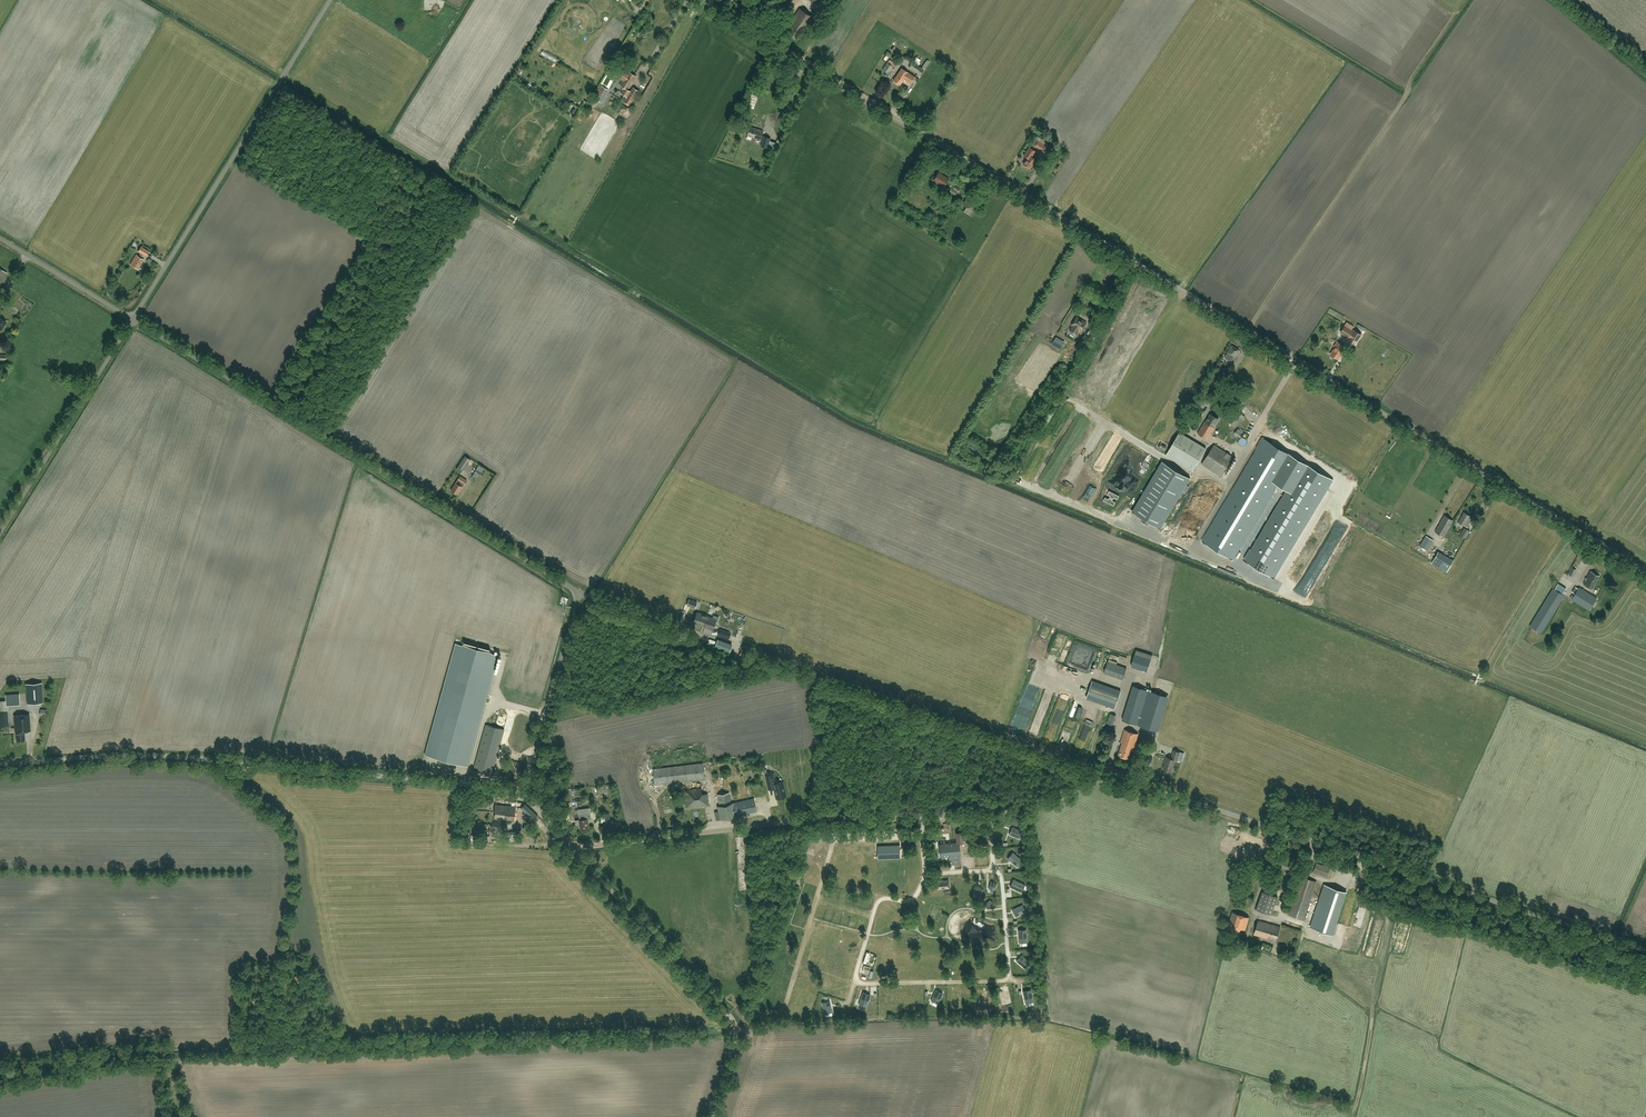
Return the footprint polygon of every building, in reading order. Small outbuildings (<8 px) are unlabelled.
[(781,8),(786,11),(792,0),(785,0),(781,8)] [(804,32),(813,17),(799,8),(790,23),(792,25),(787,33),(796,38),(801,31),(804,32)] [(893,66),(887,62),(882,69),(888,74),(893,66)] [(913,62),(909,67),(920,75),(924,69),(913,62)] [(893,80),(900,85),(904,79),(910,83),(915,76),(902,67),(893,80)] [(623,68),(617,77),(623,80),(620,84),(624,87),(621,92),(626,96),(623,101),(630,105),(636,95),(628,89),(636,76),(628,71),(628,72),(623,68)] [(601,85),(594,97),(602,101),(609,90),(601,85)] [(753,89),(748,106),(754,108),(759,91),(753,89)] [(747,135),(747,138),(751,140),(752,137),(761,139),(763,131),(750,127),(747,135)] [(770,138),(764,136),(761,146),(767,148),(770,138)] [(1035,139),(1036,140),(1038,141),(1047,147),(1049,144),(1046,142),(1047,142),(1040,137),(1037,136),(1035,139)] [(1048,147),(1047,147),(1038,141),(1036,140),(1034,143),(1036,144),(1035,146),(1042,150),(1044,152),(1048,147)] [(1024,155),(1027,157),(1025,160),(1023,164),(1030,168),(1034,162),(1035,162),(1036,160),(1032,157),(1035,151),(1029,147),(1024,155)] [(937,185),(938,182),(944,185),(949,178),(938,172),(934,179),(933,179),(932,181),(932,182),(937,185)] [(958,192),(960,189),(952,183),(950,186),(958,192)] [(966,207),(964,211),(972,216),(974,211),(977,213),(983,203),(972,197),(971,200),(966,207)] [(146,256),(149,251),(141,246),(138,251),(140,252),(138,256),(136,255),(130,264),(138,269),(144,259),(141,257),(143,254),(146,256)] [(1072,325),(1073,325),(1070,330),(1078,335),(1081,330),(1081,331),(1086,323),(1077,317),(1072,325)] [(1355,344),(1361,334),(1355,330),(1354,331),(1345,326),(1341,332),(1350,338),(1348,340),(1355,344)] [(1056,337),(1053,343),(1061,348),(1063,344),(1058,340),(1059,338),(1056,337)] [(1087,341),(1082,338),(1075,348),(1081,352),(1087,341)] [(1338,359),(1346,346),(1337,341),(1334,346),(1335,346),(1331,354),(1338,359)] [(1235,356),(1239,349),(1232,345),(1225,358),(1231,361),(1234,356),(1235,356)] [(1235,427),(1245,417),(1238,410),(1228,420),(1235,427)] [(1214,427),(1219,419),(1210,414),(1205,422),(1205,421),(1198,433),(1207,439),(1214,427)] [(1241,438),(1244,432),(1238,428),(1234,433),(1241,438)] [(1206,448),(1179,432),(1166,455),(1192,471),(1206,448)] [(1226,503),(1203,542),(1232,559),(1256,520),(1283,474),(1292,480),(1244,560),(1274,578),(1333,479),(1294,456),(1263,437),(1257,447),(1259,448),(1226,503)] [(1221,476),(1234,457),(1214,444),(1202,464),(1221,476)] [(461,472),(463,469),(464,470),(471,459),(465,455),(456,468),(461,472)] [(1162,462),(1133,511),(1160,528),(1183,491),(1186,485),(1190,478),(1162,462)] [(485,472),(482,471),(484,468),(479,465),(474,473),(482,477),(485,472)] [(457,494),(463,486),(462,486),(464,483),(467,480),(460,476),(457,480),(458,480),(457,482),(456,482),(451,490),(457,494)] [(1469,527),(1472,521),(1473,518),(1470,516),(1470,515),(1464,512),(1459,522),(1469,527)] [(1444,537),(1453,520),(1444,515),(1435,532),(1444,537)] [(1466,539),(1470,531),(1465,528),(1460,536),(1466,539)] [(1428,550),(1434,540),(1426,535),(1420,545),(1428,550)] [(1453,560),(1438,552),(1432,563),(1447,572),(1453,560)] [(1550,569),(1557,572),(1560,564),(1553,561),(1550,569)] [(1575,567),(1570,574),(1574,577),(1579,569),(1575,567)] [(1593,589),(1600,576),(1590,571),(1583,584),(1593,589)] [(1589,610),(1597,598),(1579,587),(1578,588),(1575,586),(1572,592),(1575,594),(1572,599),(1589,610)] [(1541,633),(1565,595),(1553,588),(1530,626),(1541,633)] [(695,608),(697,602),(689,599),(687,606),(695,608)] [(703,626),(706,616),(697,612),(693,623),(703,626)] [(705,628),(712,631),(715,622),(717,623),(719,618),(713,616),(712,618),(706,616),(703,626),(705,627),(705,628),(705,629),(705,628)] [(729,640),(731,635),(732,633),(720,629),(720,631),(718,635),(729,640)] [(733,645),(719,640),(716,647),(730,653),(733,645)] [(425,754),(468,766),(498,655),(489,653),(490,649),(479,646),(478,649),(476,649),(477,645),(463,641),(462,645),(455,643),(455,644),(425,754)] [(748,646),(743,644),(741,649),(752,653),(753,650),(747,648),(748,646)] [(1073,663),(1088,668),(1094,652),(1078,647),(1073,663)] [(1149,672),(1154,655),(1137,650),(1132,667),(1149,672)] [(1123,680),(1127,668),(1108,661),(1103,673),(1123,680)] [(1092,680),(1086,699),(1115,709),(1121,690),(1092,680)] [(1153,729),(1163,695),(1133,685),(1122,720),(1153,729)] [(40,686),(24,687),(26,707),(41,706),(40,686)] [(19,694),(6,695),(6,700),(6,705),(9,705),(20,704),(19,694)] [(1062,715),(1065,707),(1058,704),(1055,713),(1062,715)] [(1113,725),(1116,715),(1110,713),(1107,723),(1113,725)] [(24,731),(30,730),(29,714),(14,715),(15,731),(16,731),(16,740),(25,740),(24,731)] [(492,773),(504,729),(486,724),(474,768),(492,773)] [(1133,751),(1138,734),(1125,729),(1121,742),(1122,743),(1118,755),(1129,758),(1131,751),(1133,751)] [(1174,750),(1172,754),(1171,758),(1166,757),(1165,760),(1166,761),(1163,769),(1171,772),(1175,760),(1177,760),(1180,752),(1174,750)] [(703,763),(653,769),(655,785),(705,779),(703,763)] [(783,782),(775,784),(774,784),(772,777),(766,779),(769,789),(774,788),(776,798),(786,796),(783,782)] [(687,807),(709,805),(708,793),(702,794),(701,788),(685,790),(687,807)] [(720,806),(717,806),(718,811),(720,819),(737,815),(757,811),(754,798),(734,803),(732,803),(729,792),(717,795),(720,806)] [(533,820),(537,815),(525,803),(521,808),(533,820)] [(505,820),(514,821),(516,807),(495,805),(495,819),(505,820)] [(589,808),(578,810),(580,819),(579,819),(580,824),(581,830),(589,829),(587,819),(591,818),(589,808)] [(537,831),(525,824),(522,829),(534,836),(537,831)] [(1012,827),(1009,834),(1020,839),(1023,831),(1012,827)] [(957,842),(941,844),(942,856),(949,856),(949,859),(951,859),(952,865),(961,864),(960,858),(961,858),(960,855),(959,842),(964,842),(968,841),(967,832),(963,832),(956,833),(957,842)] [(1013,852),(1007,858),(1017,867),(1022,860),(1013,852)] [(1295,873),(1296,869),(1292,868),(1294,862),(1283,858),(1280,866),(1290,870),(1290,871),(1295,873)] [(1313,873),(1327,877),(1330,867),(1316,862),(1313,873)] [(1304,920),(1316,882),(1302,877),(1289,915),(1304,920)] [(1013,879),(1010,886),(1021,892),(1025,885),(1013,879)] [(949,887),(948,880),(937,881),(938,888),(949,887)] [(995,890),(997,883),(992,881),(989,888),(995,890)] [(1341,890),(1320,883),(1306,926),(1327,933),(1341,890)] [(980,896),(984,889),(979,887),(975,894),(980,896)] [(1271,914),(1277,896),(1263,891),(1256,909),(1271,914)] [(1245,905),(1247,898),(1240,896),(1238,903),(1245,905)] [(990,900),(984,905),(988,909),(994,904),(990,900)] [(1023,905),(1012,910),(1015,917),(1026,912),(1023,905)] [(1245,930),(1249,917),(1232,912),(1227,930),(1239,934),(1241,928),(1245,930)] [(1371,936),(1378,938),(1385,915),(1379,913),(1371,936)] [(1276,940),(1280,926),(1272,924),(1258,920),(1254,935),(1268,939),(1268,938),(1276,940)] [(1026,929),(1018,930),(1019,943),(1027,942),(1026,929)] [(1265,942),(1263,946),(1272,951),(1274,947),(1265,942)] [(1021,955),(1016,961),(1025,968),(1030,962),(1021,955)] [(1031,989),(1023,991),(1026,1003),(1033,1002),(1031,989)] [(936,990),(931,1000),(938,1004),(943,993),(936,990)] [(863,992),(859,1004),(867,1007),(871,994),(863,992)] [(829,1001),(822,1002),(825,1014),(832,1012),(829,1001)]
